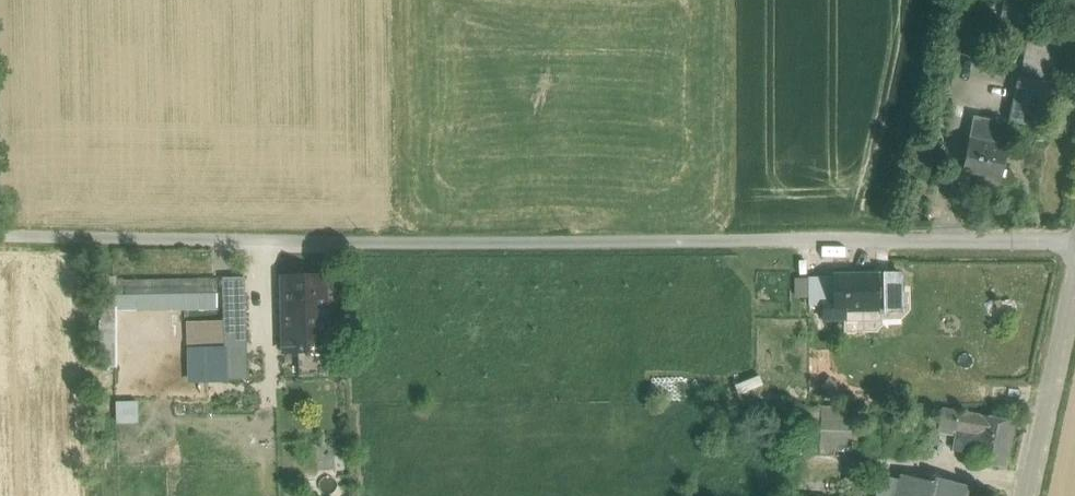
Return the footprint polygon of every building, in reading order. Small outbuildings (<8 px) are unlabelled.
[(1062,38),(1031,32),(1023,77),(1053,83),(1062,38)] [(1023,77),(1021,77),(1012,123),(1044,130),(1054,83),(1053,83),(1023,77)] [(1013,125),(974,117),(969,137),(985,140),(984,145),(1007,150),(1013,125)] [(1007,150),(984,145),(985,140),(969,137),(961,176),(1000,184),(1007,150)] [(834,302),(834,276),(806,277),(807,303),(825,303),(834,302)] [(876,313),(875,276),(834,276),(834,302),(825,303),(826,322),(843,322),(843,313),(876,313)] [(324,277),(283,278),(284,352),(326,351),(324,277)] [(217,278),(114,280),(114,310),(217,308),(217,278)] [(224,320),(226,379),(247,379),(245,278),(223,278),(224,320)] [(204,380),(226,379),(224,320),(186,321),(187,350),(203,350),(204,380)] [(115,401),(116,423),(138,422),(137,400),(115,401)] [(801,455),(856,457),(859,408),(803,407),(801,455)] [(960,412),(941,409),(937,433),(955,436),(956,436),(960,412)] [(1014,422),(983,416),(960,412),(956,436),(955,436),(952,449),(975,453),(973,462),(1004,468),(1014,422)] [(938,420),(909,418),(908,432),(937,433),(938,420)] [(935,478),(934,483),(908,477),(903,495),(961,495),(964,485),(935,478)]
